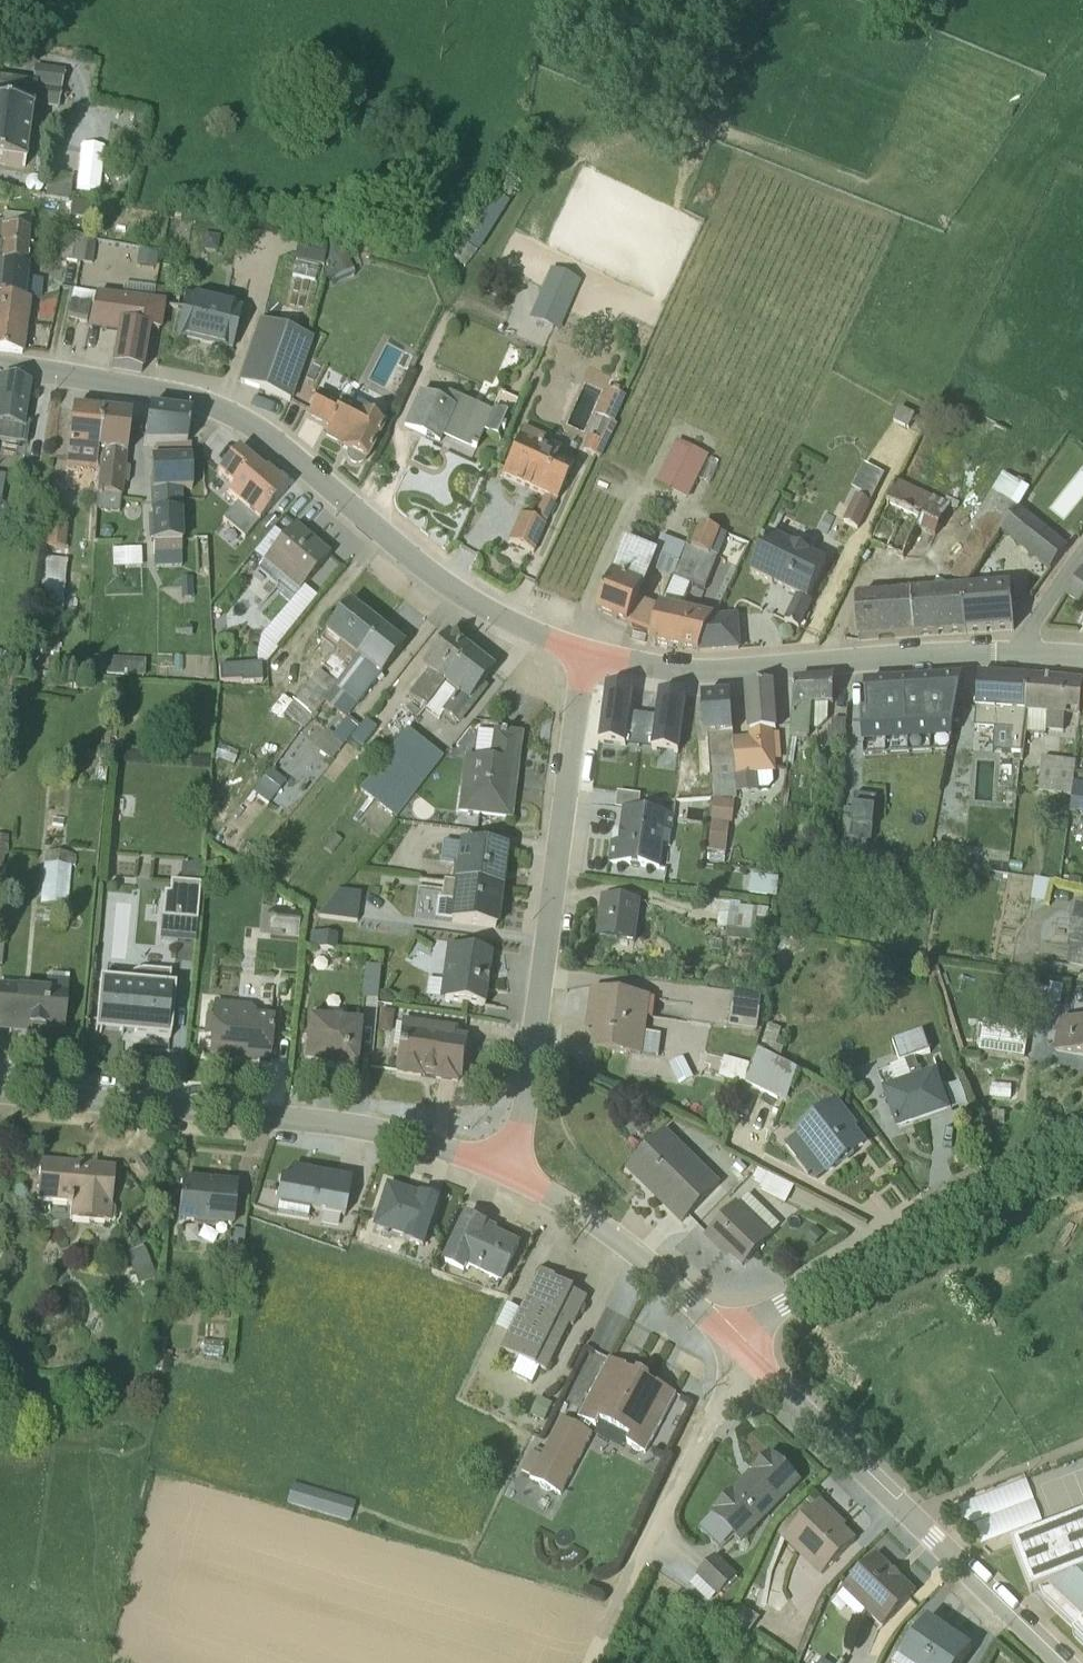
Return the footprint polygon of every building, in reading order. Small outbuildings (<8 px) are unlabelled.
[(65,72),(65,71),(33,67),(31,84),(0,81),(0,102),(57,110),(60,92),(61,92),(65,72)] [(0,109),(0,166),(24,169),(32,114),(0,109)] [(67,201),(72,179),(48,176),(44,198),(67,201)] [(465,242),(477,250),(510,203),(498,195),(465,242)] [(92,204),(71,202),(69,220),(90,222),(92,204)] [(26,266),(30,217),(3,214),(2,223),(0,223),(0,264),(26,266)] [(58,260),(92,265),(94,247),(85,246),(86,238),(62,234),(61,234),(58,260)] [(203,235),(200,251),(216,253),(219,238),(203,235)] [(326,244),(297,239),(292,272),(320,277),(326,244)] [(136,272),(156,275),(159,256),(139,252),(136,272)] [(353,273),(345,253),(324,262),(333,282),(353,273)] [(28,302),(39,298),(40,281),(30,280),(31,267),(0,265),(0,298),(28,302)] [(561,331),(578,279),(547,269),(530,321),(561,331)] [(88,324),(95,293),(74,288),(65,319),(88,324)] [(116,332),(112,368),(140,373),(148,330),(158,332),(162,308),(178,310),(181,291),(154,288),(152,302),(94,296),(87,328),(116,332)] [(242,310),(183,296),(173,339),(232,353),(242,310)] [(28,302),(0,298),(0,351),(21,354),(28,302)] [(239,383),(289,401),(311,340),(259,321),(239,383)] [(0,379),(0,441),(26,446),(29,429),(22,427),(28,384),(0,379)] [(619,396),(623,386),(617,383),(613,393),(604,389),(592,416),(612,425),(624,398),(619,396)] [(385,427),(317,391),(306,416),(328,427),(324,436),(340,445),(338,447),(348,452),(346,458),(348,464),(353,466),(357,466),(361,463),(363,460),(365,461),(385,427)] [(505,417),(509,417),(516,401),(499,393),(490,414),(446,395),(442,405),(418,394),(401,430),(438,447),(441,440),(451,444),(449,450),(464,457),(469,449),(475,451),(483,434),(495,440),(505,417)] [(148,409),(143,445),(186,445),(189,414),(148,409)] [(101,413),(72,410),(65,469),(96,472),(101,413)] [(125,455),(129,416),(101,413),(96,472),(96,509),(118,512),(119,497),(121,497),(123,483),(127,483),(129,469),(125,467),(126,456),(125,455)] [(597,459),(614,426),(602,421),(594,440),(587,437),(581,451),(597,459)] [(544,439),(522,429),(499,478),(542,498),(531,520),(519,515),(507,542),(532,553),(573,464),(540,448),(544,439)] [(687,500),(708,456),(676,441),(655,483),(687,500)] [(151,543),(153,554),(180,554),(180,542),(183,541),(182,492),(191,491),(190,446),(153,446),(154,458),(150,457),(150,460),(145,460),(145,473),(149,473),(151,491),(149,491),(150,516),(147,517),(147,540),(151,540),(151,543)] [(221,521),(244,539),(287,489),(265,470),(263,473),(237,450),(217,474),(232,488),(226,495),(236,504),(221,521)] [(874,499),(885,473),(864,464),(853,490),(874,499)] [(1003,475),(969,528),(972,531),(993,543),(1028,491),(1003,475)] [(898,483),(891,498),(941,523),(949,508),(956,511),(958,505),(946,498),(944,502),(937,499),(936,500),(898,483)] [(871,505),(856,497),(843,522),(859,530),(871,505)] [(891,498),(869,542),(905,558),(918,531),(934,537),(941,523),(891,498)] [(1018,509),(1000,533),(1050,571),(1066,551),(1018,509)] [(64,550),(67,517),(47,515),(43,548),(64,550)] [(700,524),(690,548),(703,554),(713,530),(700,524)] [(330,556),(294,526),(262,563),(297,593),(330,556)] [(717,559),(728,536),(713,530),(703,554),(717,559)] [(967,586),(993,543),(972,531),(964,544),(967,547),(949,576),(967,586)] [(769,534),(750,574),(771,584),(773,583),(786,589),(785,591),(797,596),(784,622),(785,622),(798,629),(811,602),(810,602),(829,563),(769,534)] [(612,575),(598,613),(627,625),(643,587),(645,587),(652,569),(672,576),(683,546),(662,538),(656,553),(624,541),(610,574),(612,575)] [(704,589),(717,560),(717,559),(683,546),(672,576),(665,595),(691,605),(698,587),(704,589)] [(140,549),(112,551),(113,568),(141,567),(140,549)] [(37,613),(61,615),(66,562),(42,560),(37,613)] [(1082,568),(1064,593),(1077,603),(1082,595),(1082,569),(1082,568)] [(963,633),(1014,630),(1011,586),(959,590),(963,633)] [(959,590),(855,599),(858,641),(963,633),(959,590)] [(380,628),(348,603),(323,634),(337,646),(333,651),(345,660),(349,655),(355,660),(380,628)] [(660,605),(649,643),(681,650),(698,652),(714,617),(660,605)] [(698,652),(739,649),(736,617),(714,617),(698,652)] [(358,728),(347,718),(355,707),(356,707),(403,647),(380,628),(322,702),(343,720),(332,735),(326,731),(313,747),(327,759),(325,762),(328,765),(358,728)] [(408,696),(423,709),(467,653),(445,636),(419,669),(424,673),(408,696)] [(423,709),(437,719),(441,714),(457,727),(483,690),(480,688),(491,673),(467,653),(423,709)] [(93,674),(145,675),(146,657),(94,656),(93,674)] [(263,666),(219,665),(219,681),(262,681),(263,666)] [(282,696),(271,711),(280,718),(283,714),(302,728),(336,684),(319,671),(297,698),(294,696),(290,701),(282,696)] [(1027,679),(978,676),(974,728),(1011,731),(1010,753),(1021,754),(1025,734),(1027,679)] [(834,679),(795,682),(790,739),(806,740),(808,737),(809,730),(817,730),(828,720),(828,707),(832,706),(834,679)] [(1064,682),(1027,679),(1025,734),(1044,736),(1045,732),(1062,733),(1064,718),(1065,718),(1066,716),(1079,718),(1081,701),(1082,684),(1064,682)] [(962,680),(932,682),(936,752),(948,751),(962,680)] [(932,682),(910,683),(914,753),(936,752),(932,682)] [(891,755),(914,753),(910,683),(887,684),(891,755)] [(777,731),(772,684),(746,686),(748,738),(733,740),(736,793),(736,794),(758,793),(758,790),(768,789),(773,783),(772,775),(775,773),(773,732),(777,731)] [(887,684),(864,686),(866,718),(862,718),(864,756),(891,755),(887,684)] [(632,689),(606,686),(598,743),(625,746),(632,689)] [(651,750),(677,753),(685,696),(659,692),(651,750)] [(713,799),(736,798),(730,696),(702,698),(704,736),(708,736),(708,737),(693,738),(697,778),(712,777),(713,799)] [(364,721),(350,739),(361,748),(376,729),(364,721)] [(828,728),(827,750),(844,750),(847,722),(832,721),(831,728),(828,728)] [(441,760),(406,731),(359,791),(395,819),(441,760)] [(456,813),(507,820),(518,738),(492,734),(489,762),(463,758),(456,813)] [(1039,793),(1055,795),(1059,762),(1042,760),(1039,793)] [(1071,797),(1075,764),(1059,762),(1055,795),(1071,797)] [(268,771),(243,804),(246,807),(254,798),(265,807),(284,783),(268,771)] [(1073,785),(1069,813),(1082,815),(1082,786),(1073,785)] [(670,847),(674,817),(637,812),(640,795),(617,792),(615,808),(623,810),(620,830),(620,831),(623,831),(621,843),(611,842),(612,845),(610,862),(608,862),(608,863),(661,871),(663,848),(664,847),(670,847)] [(875,799),(855,796),(851,839),(871,841),(875,799)] [(712,822),(709,851),(726,853),(730,825),(731,825),(735,803),(713,800),(710,822),(712,822)] [(0,832),(0,883),(3,883),(9,833),(0,832)] [(458,844),(453,883),(453,884),(498,890),(506,851),(458,844)] [(959,849),(937,845),(934,861),(957,864),(959,849)] [(44,853),(41,904),(65,906),(69,867),(72,867),(74,854),(44,853)] [(139,861),(138,886),(148,887),(149,862),(139,861)] [(181,861),(181,877),(201,878),(201,861),(181,861)] [(778,879),(751,876),(749,894),(776,897),(778,879)] [(1050,883),(1034,880),(1031,902),(1045,905),(1046,905),(1050,883)] [(196,922),(199,885),(170,883),(169,894),(163,894),(161,920),(196,922)] [(498,890),(442,883),(440,901),(450,903),(448,923),(493,929),(498,890)] [(317,918),(356,923),(360,894),(338,892),(317,918)] [(640,902),(601,896),(595,938),(635,943),(640,902)] [(730,903),(704,902),(703,914),(718,915),(717,929),(727,930),(725,938),(741,939),(741,932),(756,932),(757,920),(768,920),(769,909),(740,907),(740,903),(730,902),(730,903)] [(299,932),(301,908),(273,907),(272,931),(299,932)] [(1067,967),(1082,970),(1082,912),(1077,911),(1070,950),(1067,967)] [(309,933),(308,948),(335,951),(336,936),(309,933)] [(426,982),(424,998),(437,1000),(437,1001),(483,1007),(490,955),(445,949),(440,983),(426,982)] [(364,968),(361,999),(376,1001),(379,969),(364,968)] [(126,984),(99,981),(94,1035),(168,1041),(173,989),(168,988),(169,974),(138,972),(131,976),(128,979),(126,984)] [(67,977),(47,975),(45,989),(0,986),(0,1032),(30,1035),(30,1029),(63,1032),(67,977)] [(1061,1007),(1064,988),(1050,985),(1046,1004),(1061,1007)] [(654,998),(593,991),(588,1029),(595,1030),(593,1049),(642,1057),(642,1056),(657,1057),(660,1036),(646,1033),(647,1019),(652,1020),(654,998)] [(756,1031),(760,998),(735,995),(733,1006),(731,1005),(728,1027),(756,1031)] [(212,1004),(211,1018),(204,1018),(202,1038),(209,1039),(207,1057),(240,1061),(240,1063),(272,1066),(278,1020),(255,1016),(255,1014),(249,1008),(212,1004)] [(393,1013),(380,1012),(378,1033),(390,1034),(393,1013)] [(355,1070),(361,1025),(307,1019),(302,1064),(324,1068),(324,1070),(341,1072),(342,1069),(355,1070)] [(1028,1028),(983,1021),(979,1052),(1024,1059),(1028,1028)] [(1082,1057),(1082,1026),(1060,1021),(1055,1052),(1082,1057)] [(436,1080),(457,1083),(458,1078),(461,1078),(467,1039),(454,1037),(455,1031),(402,1023),(395,1069),(396,1069),(398,1070),(398,1074),(419,1077),(420,1073),(436,1075),(436,1080)] [(772,1028),(768,1026),(759,1052),(779,1060),(783,1049),(775,1046),(778,1035),(771,1031),(772,1028)] [(930,1054),(922,1033),(892,1044),(900,1064),(889,1068),(895,1084),(881,1089),(895,1130),(950,1111),(936,1069),(920,1075),(915,1059),(930,1054)] [(797,1071),(757,1051),(745,1085),(785,1106),(797,1071)] [(724,1058),(718,1077),(744,1084),(750,1065),(724,1058)] [(694,1080),(684,1059),(669,1067),(679,1088),(694,1080)] [(836,1101),(795,1134),(827,1174),(862,1146),(851,1132),(857,1127),(836,1101)] [(665,1133),(627,1171),(681,1223),(719,1187),(665,1133)] [(68,1222),(109,1225),(113,1221),(114,1212),(110,1208),(114,1169),(40,1162),(39,1162),(36,1203),(62,1205),(62,1208),(69,1208),(68,1222)] [(793,1188),(758,1170),(752,1182),(761,1187),(759,1191),(785,1205),(793,1188)] [(278,1205),(276,1213),(305,1219),(306,1219),(308,1210),(343,1216),(349,1181),(316,1175),(315,1178),(302,1176),(301,1172),(290,1171),(288,1180),(280,1179),(275,1204),(278,1205)] [(231,1229),(237,1185),(181,1179),(176,1223),(197,1227),(212,1228),(231,1229)] [(439,1202),(385,1185),(370,1229),(402,1239),(401,1242),(424,1249),(439,1202)] [(748,1195),(738,1205),(736,1204),(705,1238),(717,1249),(720,1246),(743,1267),(770,1239),(766,1234),(777,1224),(748,1195)] [(465,1217),(443,1264),(464,1274),(467,1267),(501,1283),(519,1246),(483,1229),(484,1226),(465,1217)] [(814,1227),(804,1238),(814,1247),(824,1236),(814,1227)] [(226,1266),(240,1268),(243,1233),(229,1232),(226,1266)] [(155,1278),(143,1249),(126,1257),(138,1285),(155,1278)] [(587,1299),(586,1298),(573,1292),(574,1290),(555,1280),(555,1278),(541,1271),(530,1292),(520,1312),(507,1305),(494,1329),(508,1336),(502,1349),(546,1372),(569,1326),(572,1328),(572,1327),(587,1299)] [(644,1454),(676,1395),(675,1395),(658,1386),(657,1387),(626,1371),(626,1369),(609,1360),(577,1419),(578,1419),(596,1428),(598,1422),(630,1438),(626,1445),(644,1454)] [(552,1405),(539,1398),(530,1415),(543,1422),(552,1405)] [(521,1472),(530,1477),(529,1479),(560,1495),(592,1436),(562,1419),(541,1457),(532,1452),(521,1472)] [(713,1515),(741,1542),(795,1486),(799,1483),(770,1455),(767,1459),(713,1515)] [(961,1531),(974,1527),(982,1549),(1042,1527),(1026,1483),(954,1510),(961,1531)] [(293,1484),(287,1504),(350,1522),(356,1502),(293,1484)] [(782,1541),(819,1577),(855,1541),(843,1528),(846,1526),(820,1502),(782,1541)] [(1010,1547),(1030,1595),(1031,1595),(1038,1593),(1041,1600),(1074,1632),(1072,1636),(1082,1647),(1082,1520),(1010,1547)] [(712,1605),(739,1576),(717,1556),(690,1586),(712,1605)] [(835,1599),(860,1623),(867,1617),(881,1630),(917,1593),(877,1556),(835,1599)] [(927,1620),(898,1662),(962,1662),(971,1650),(927,1620)]
